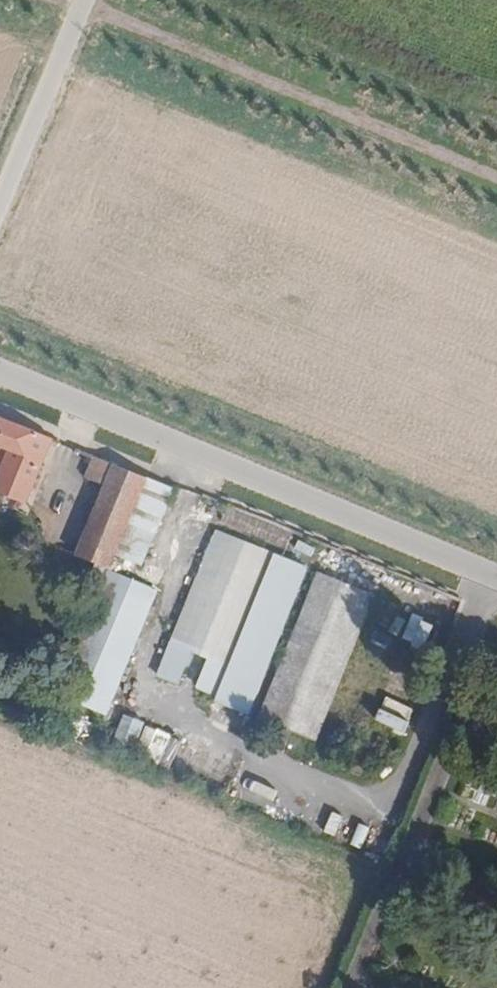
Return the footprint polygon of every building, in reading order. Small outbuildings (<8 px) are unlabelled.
[(0,417),(0,488),(22,497),(47,437),(0,417)] [(107,566),(112,555),(143,477),(91,455),(83,474),(103,483),(76,552),(107,566)] [(143,477),(112,555),(142,567),(174,489),(143,477)] [(215,527),(170,642),(193,652),(205,656),(222,662),(271,552),(215,527)] [(250,715),(311,567),(276,553),(215,701),(250,715)] [(154,590),(109,571),(56,691),(101,712),(154,590)] [(258,716),(281,727),(277,737),(286,741),(292,729),(314,739),(374,594),(319,572),(258,716)] [(416,614),(403,635),(424,647),(437,626),(416,614)] [(193,652),(170,642),(159,675),(181,683),(193,652)] [(222,662),(205,656),(193,688),(210,694),(222,662)] [(388,735),(399,740),(426,683),(399,670),(365,739),(382,748),(388,735)] [(109,748),(163,764),(173,731),(119,715),(109,748)]
